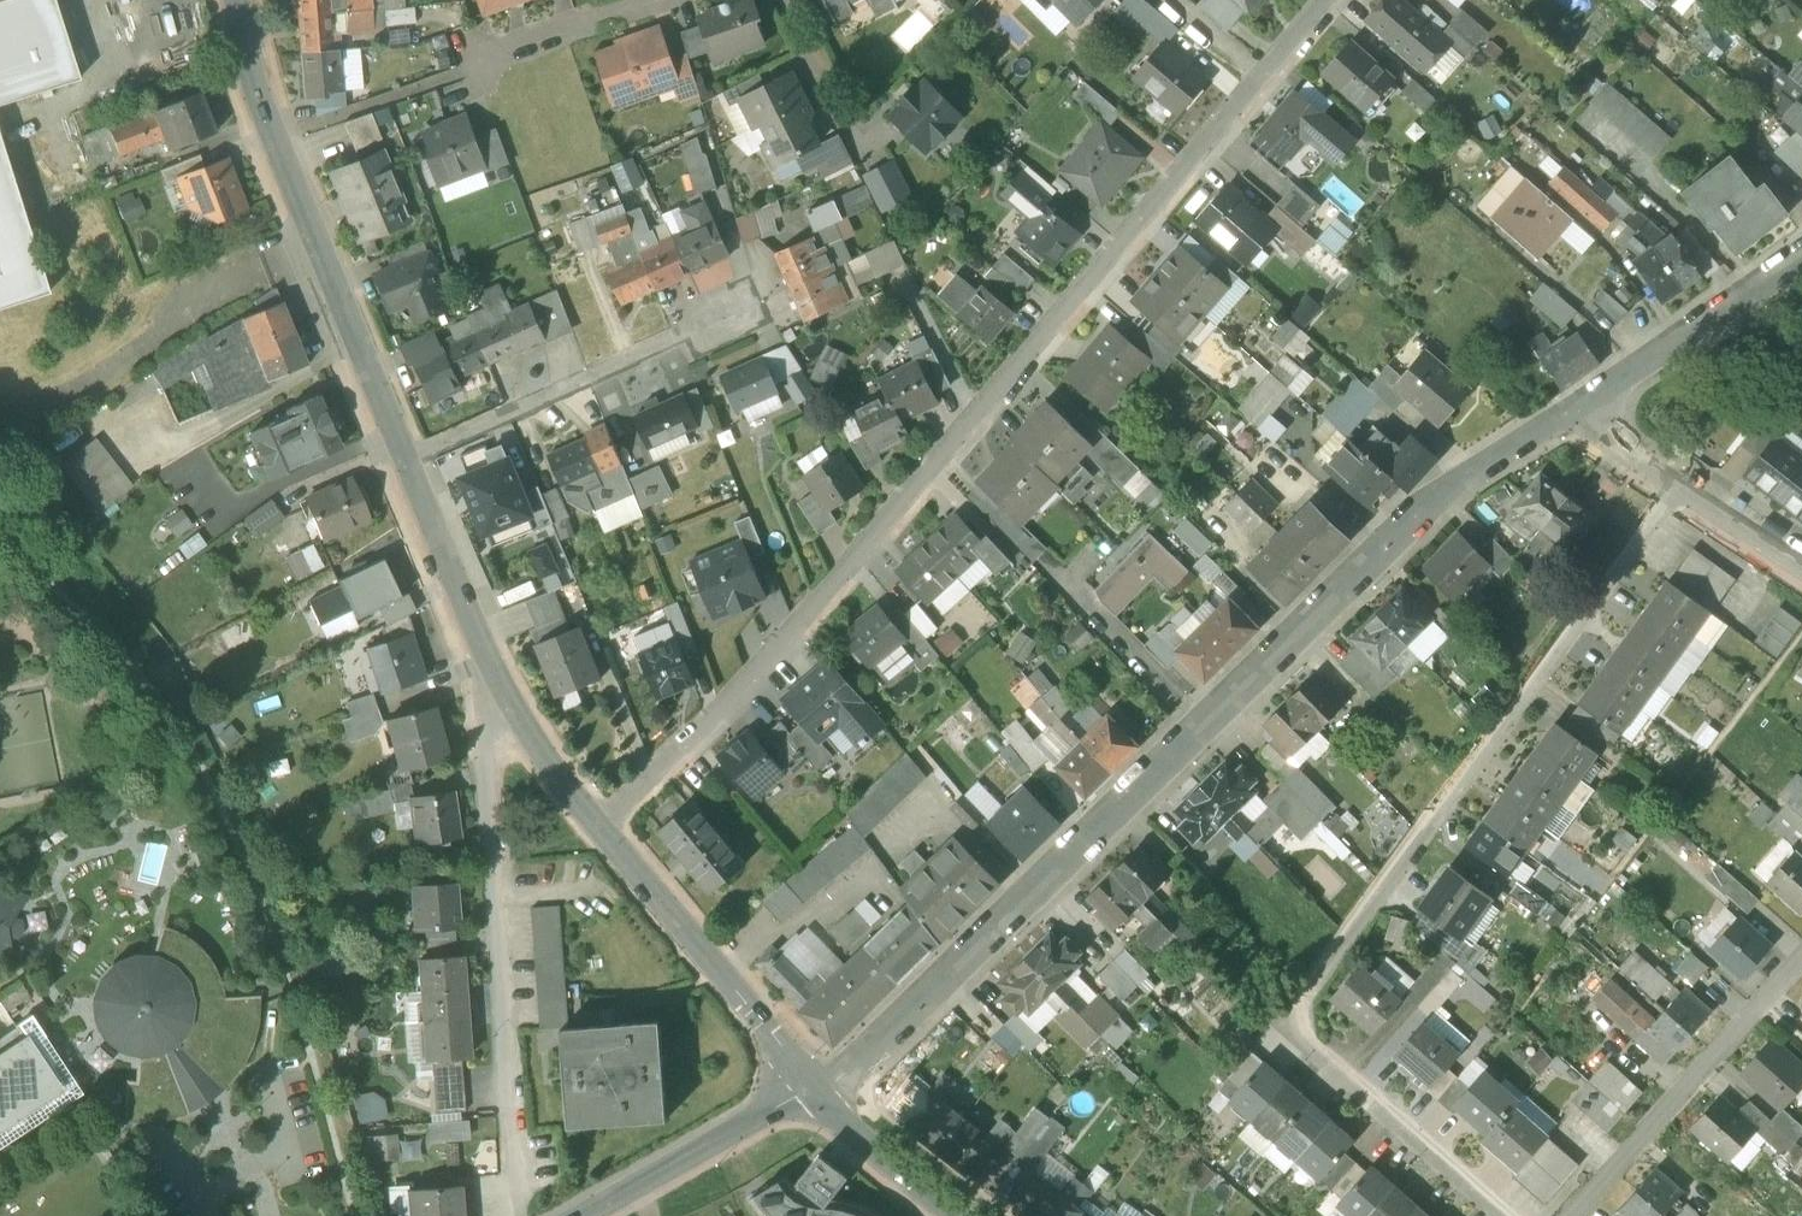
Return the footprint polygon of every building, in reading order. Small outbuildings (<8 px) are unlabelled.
[(79,79),(53,0),(3,0),(0,1),(0,104),(79,79)] [(330,14),(329,0),(296,0),(297,17),(330,14)] [(330,14),(345,12),(344,0),(329,0),(330,14)] [(371,10),(370,0),(344,0),(345,12),(371,10)] [(371,10),(380,9),(393,8),(392,0),(370,0),(371,10)] [(487,14),(510,6),(510,7),(511,6),(511,5),(511,4),(511,3),(519,0),(482,0),(487,14)] [(731,56),(764,44),(756,21),(760,19),(754,0),(745,0),(732,4),(731,2),(720,6),(720,7),(710,10),(711,14),(699,18),(701,26),(711,52),(727,46),(731,56)] [(835,22),(870,4),(878,0),(823,0),(835,22)] [(896,3),(894,0),(878,0),(870,4),(876,17),(898,6),(896,3)] [(1077,23),(1100,0),(1054,0),(1077,23)] [(1140,19),(1151,6),(1144,0),(1124,0),(1115,10),(1134,26),(1140,19)] [(1228,32),(1247,9),(1236,0),(1202,0),(1197,6),(1228,32)] [(1247,9),(1255,0),(1236,0),(1247,9)] [(1425,71),(1448,45),(1449,43),(1440,35),(1400,0),(1384,0),(1367,20),(1425,71)] [(1178,29),(1151,6),(1140,19),(1167,42),(1178,29)] [(380,11),(382,28),(415,24),(413,8),(380,11)] [(380,9),(371,10),(373,32),(382,31),(382,28),(380,11),(380,9)] [(347,34),(373,32),(371,10),(345,12),(347,34)] [(1462,10),(1449,24),(1475,47),(1488,32),(1462,10)] [(345,12),(330,14),(332,33),(338,33),(338,34),(347,34),(345,12)] [(340,50),(338,34),(338,33),(332,33),(330,14),(297,17),(300,53),(340,50)] [(1464,59),(1475,47),(1449,24),(1440,35),(1449,43),(1448,45),(1464,59)] [(681,33),(688,56),(689,60),(711,52),(701,26),(681,33)] [(634,92),(636,99),(658,92),(656,87),(673,81),(675,81),(668,63),(657,31),(636,39),(637,43),(600,56),(615,99),(634,92)] [(1582,62),(1599,42),(1586,32),(1570,52),(1582,62)] [(1321,72),(1365,111),(1392,81),(1347,42),(1321,72)] [(1135,78),(1178,114),(1206,81),(1163,45),(1135,78)] [(727,46),(711,52),(714,62),(731,56),(727,46)] [(340,50),(343,91),(363,89),(359,48),(340,50)] [(343,91),(340,50),(300,53),(304,100),(314,99),(327,98),(327,93),(344,92),(343,91)] [(698,90),(689,60),(688,56),(668,63),(675,81),(673,81),(675,86),(679,97),(698,90)] [(1800,106),(1801,104),(1801,87),(1765,56),(1753,70),(1783,95),(1795,106),(1797,104),(1800,106)] [(723,93),(730,107),(741,101),(740,100),(766,87),(759,74),(723,93)] [(812,114),(806,102),(792,74),(766,87),(740,100),(741,101),(754,128),(755,129),(765,124),(772,136),(770,141),(763,145),(774,168),(795,157),(815,147),(817,141),(814,134),(808,132),(804,124),(810,121),(812,114)] [(1401,92),(1426,113),(1437,100),(1413,79),(1401,92)] [(889,118),(925,154),(934,144),(937,147),(956,128),(953,125),(963,116),(927,80),(914,93),(910,90),(899,101),(902,105),(889,118)] [(656,87),(658,92),(675,86),(673,81),(656,87)] [(1590,104),(1654,159),(1673,137),(1609,82),(1590,104)] [(1075,97),(1109,125),(1120,112),(1086,84),(1075,97)] [(1294,91),(1259,131),(1290,158),(1307,138),(1308,136),(1306,134),(1322,116),(1322,115),(1294,91)] [(327,98),(314,99),(316,117),(344,107),(344,92),(327,93),(327,98)] [(634,92),(615,99),(617,106),(636,99),(634,92)] [(164,140),(169,152),(216,133),(200,94),(153,112),(155,115),(164,140)] [(1795,106),(1783,95),(1778,116),(1783,120),(1795,106)] [(1800,106),(1797,104),(1795,106),(1783,120),(1797,132),(1801,137),(1801,108),(1800,106)] [(343,123),(354,151),(381,140),(370,113),(343,123)] [(155,115),(112,132),(110,133),(120,157),(164,140),(155,115)] [(1352,142),(1322,116),(1306,134),(1308,136),(1307,138),(1334,162),(1352,142)] [(429,158),(438,184),(466,173),(464,169),(481,162),(482,162),(473,138),(466,119),(426,134),(435,156),(429,158)] [(1066,175),(1099,202),(1123,174),(1126,176),(1141,158),(1101,125),(1082,148),(1086,151),(1066,175)] [(92,168),(120,157),(110,133),(112,132),(109,126),(80,137),(92,168)] [(481,162),(485,173),(510,164),(497,128),(473,138),(482,162),(481,162)] [(1278,172),(1290,158),(1259,131),(1247,145),(1278,172)] [(1776,151),(1801,175),(1801,137),(1797,132),(1776,151)] [(817,165),(824,178),(854,163),(840,136),(818,148),(815,147),(795,157),(803,172),(817,165)] [(685,163),(691,161),(690,160),(703,156),(698,139),(681,147),(685,163)] [(1525,149),(1555,177),(1563,168),(1532,140),(1525,149)] [(0,141),(0,308),(48,293),(0,141)] [(1063,172),(1066,175),(1086,151),(1082,148),(1063,172)] [(348,214),(359,241),(393,227),(386,209),(401,203),(380,153),(358,162),(331,173),(341,198),(346,196),(352,212),(348,214)] [(159,171),(165,186),(179,180),(178,179),(205,168),(199,155),(159,171)] [(707,155),(703,156),(690,160),(691,161),(700,193),(717,188),(707,155)] [(611,165),(623,193),(645,183),(633,156),(611,165)] [(215,217),(216,220),(244,209),(225,160),(205,168),(178,179),(179,180),(190,208),(192,206),(193,209),(212,218),(215,217)] [(1716,223),(1736,252),(1787,217),(1765,185),(1754,193),(1731,160),(1685,191),(1710,228),(1716,223)] [(865,175),(883,209),(910,196),(892,161),(865,175)] [(1028,167),(1020,177),(1026,182),(1034,172),(1028,167)] [(1590,190),(1563,168),(1555,177),(1550,183),(1603,231),(1616,217),(1618,215),(1604,203),(1590,190)] [(1026,182),(1047,200),(1056,191),(1034,172),(1026,182)] [(1018,234),(1053,263),(1078,234),(1044,206),(1048,201),(1047,200),(1026,182),(1020,177),(1004,195),(1031,219),(1018,234)] [(1590,190),(1604,203),(1614,193),(1600,179),(1590,190)] [(1295,183),(1275,206),(1301,228),(1321,205),(1295,183)] [(1496,222),(1540,261),(1573,221),(1530,183),(1496,222)] [(1198,222),(1246,263),(1248,260),(1243,256),(1254,243),(1259,247),(1274,229),(1276,227),(1268,219),(1229,186),(1198,222)] [(866,187),(835,201),(842,218),(874,204),(866,187)] [(593,209),(616,205),(613,190),(591,193),(593,209)] [(1637,214),(1614,193),(1604,203),(1618,215),(1616,217),(1626,226),(1616,236),(1640,256),(1635,260),(1664,303),(1683,290),(1702,277),(1675,238),(1673,234),(1667,237),(1638,212),(1637,214)] [(341,198),(348,214),(352,212),(346,196),(341,198)] [(833,223),(842,218),(835,201),(806,214),(814,232),(833,223)] [(386,209),(393,227),(408,221),(401,203),(386,209)] [(672,238),(672,239),(689,275),(729,257),(706,203),(682,214),(689,231),(672,238)] [(596,247),(602,245),(596,227),(627,215),(625,206),(586,219),(596,247)] [(1316,240),(1301,228),(1275,206),(1273,208),(1276,210),(1268,219),(1276,227),(1274,229),(1304,255),(1316,240)] [(628,216),(635,238),(660,230),(652,207),(628,216)] [(736,219),(743,245),(760,240),(752,214),(736,219)] [(608,243),(616,263),(621,262),(623,268),(642,260),(642,259),(635,238),(633,233),(627,215),(596,227),(602,245),(608,243)] [(1334,253),(1353,231),(1335,216),(1316,238),(1334,253)] [(570,225),(579,253),(596,247),(586,219),(570,225)] [(1675,238),(1702,277),(1705,275),(1707,278),(1720,268),(1687,229),(1675,238)] [(774,254),(790,289),(832,269),(850,261),(841,240),(821,249),(821,250),(817,251),(812,238),(774,254)] [(642,259),(642,260),(655,290),(689,275),(672,239),(658,245),(660,251),(642,259)] [(385,256),(390,269),(427,255),(421,241),(385,256)] [(865,255),(877,278),(905,265),(894,242),(865,255)] [(1248,260),(1259,247),(1254,243),(1243,256),(1248,260)] [(1179,246),(1156,273),(1203,314),(1225,288),(1227,286),(1206,268),(1179,246)] [(992,269),(1023,295),(1036,280),(1004,254),(992,269)] [(413,299),(421,319),(448,308),(445,301),(435,277),(427,255),(390,269),(373,276),(386,310),(413,299)] [(1225,288),(1230,293),(1241,280),(1215,258),(1206,268),(1227,286),(1225,288)] [(622,305),(655,290),(642,260),(623,268),(621,262),(616,263),(605,268),(608,275),(622,305)] [(450,271),(456,286),(468,282),(462,266),(450,271)] [(848,304),(832,269),(790,289),(805,323),(848,304)] [(435,277),(445,301),(459,295),(456,286),(450,271),(435,277)] [(1203,314),(1156,273),(1132,302),(1157,323),(1179,343),(1180,342),(1184,337),(1185,338),(1200,320),(1199,319),(1203,314)] [(959,317),(989,342),(1005,323),(1003,321),(1012,310),(984,287),(979,294),(957,275),(938,297),(960,316),(959,317)] [(478,295),(480,299),(503,289),(500,284),(478,295)] [(1534,301),(1562,325),(1575,310),(1547,286),(1534,301)] [(254,302),(257,312),(281,302),(275,288),(254,302)] [(469,320),(475,334),(489,365),(546,340),(530,303),(513,311),(503,289),(480,299),(485,309),(487,313),(469,320)] [(1592,303),(1593,304),(1616,323),(1617,325),(1628,312),(1603,290),(1592,303)] [(535,301),(552,337),(571,328),(557,291),(535,301)] [(257,312),(240,319),(266,381),(266,382),(306,365),(281,302),(257,312)] [(1605,336),(1616,323),(1593,304),(1583,317),(1605,336)] [(467,317),(469,320),(487,313),(485,309),(467,317)] [(1003,321),(1005,323),(1014,312),(1012,310),(1003,321)] [(1293,356),(1310,337),(1287,316),(1270,336),(1293,356)] [(256,385),(266,381),(240,319),(204,339),(202,340),(221,385),(206,391),(214,410),(259,392),(256,385)] [(1157,323),(1147,334),(1175,358),(1185,346),(1180,342),(1179,343),(1157,323)] [(1067,379),(1103,410),(1147,358),(1149,356),(1130,340),(1112,325),(1067,379)] [(1163,372),(1175,358),(1147,334),(1140,328),(1130,340),(1149,356),(1147,358),(1163,372)] [(398,346),(407,364),(441,349),(438,344),(440,343),(434,330),(398,346)] [(1528,343),(1540,361),(1555,351),(1543,333),(1528,343)] [(458,380),(489,365),(475,334),(457,342),(454,337),(440,343),(438,344),(441,349),(455,381),(458,380)] [(1579,334),(1555,351),(1540,361),(1561,391),(1601,364),(1579,334)] [(196,367),(206,391),(221,385),(202,340),(204,339),(202,336),(149,371),(161,390),(196,367)] [(826,343),(810,376),(831,386),(847,353),(826,343)] [(455,381),(441,349),(407,364),(408,366),(412,364),(429,403),(462,388),(458,380),(455,381)] [(913,359),(916,364),(918,363),(933,395),(951,386),(932,349),(913,359)] [(1407,397),(1439,425),(1470,389),(1426,351),(1403,378),(1397,385),(1395,387),(1407,397)] [(737,410),(742,408),(777,392),(762,359),(723,377),(737,410)] [(936,400),(933,395),(918,363),(916,364),(880,383),(886,395),(900,422),(922,411),(920,408),(936,400)] [(1388,365),(1382,372),(1397,385),(1403,378),(1388,365)] [(783,382),(798,406),(816,394),(800,371),(783,382)] [(1237,411),(1259,429),(1291,391),(1269,372),(1237,411)] [(1382,372),(1368,389),(1383,402),(1394,412),(1407,397),(1395,387),(1397,385),(1382,372)] [(1364,422),(1383,402),(1368,389),(1357,380),(1339,401),(1364,422)] [(697,428),(700,434),(714,428),(698,391),(685,397),(698,427),(697,428)] [(783,405),(777,392),(742,408),(748,421),(783,405)] [(635,417),(649,449),(692,430),(697,428),(698,427),(685,397),(684,395),(660,405),(657,398),(644,403),(648,411),(635,417)] [(908,438),(900,422),(886,395),(854,411),(865,433),(876,454),(878,453),(908,438)] [(262,464),(268,479),(299,465),(299,464),(307,460),(308,462),(339,448),(331,430),(331,429),(329,429),(323,416),(325,416),(324,414),(316,397),(286,410),(288,416),(248,433),(255,448),(256,450),(257,449),(263,462),(261,462),(262,464)] [(937,402),(936,400),(920,408),(922,411),(937,402)] [(1337,431),(1349,441),(1364,422),(1339,401),(1324,419),(1337,431)] [(1060,491),(1062,488),(1051,478),(1071,458),(1075,461),(1076,460),(1087,448),(1091,444),(1087,440),(1070,424),(1048,402),(1010,442),(1013,445),(976,483),(1000,506),(1020,525),(1021,524),(1036,508),(1033,504),(1053,484),(1060,491)] [(331,411),(324,414),(325,416),(323,416),(329,429),(331,429),(331,430),(338,427),(331,411)] [(1070,424),(1087,440),(1098,429),(1081,413),(1070,424)] [(1739,445),(1758,460),(1776,437),(1757,422),(1739,445)] [(586,436),(587,438),(601,471),(597,472),(603,486),(588,493),(594,508),(633,491),(630,482),(607,426),(586,436)] [(1139,469),(1098,429),(1087,440),(1091,444),(1087,448),(1124,484),(1139,469)] [(1801,458),(1801,439),(1789,429),(1780,441),(1801,458)] [(698,443),(692,430),(649,449),(655,462),(698,443)] [(1316,455),(1328,465),(1349,441),(1337,431),(1316,455)] [(850,442),(868,471),(882,461),(878,453),(876,454),(865,433),(850,442)] [(1408,436),(1387,461),(1380,468),(1398,484),(1407,491),(1435,459),(1408,436)] [(1801,519),(1801,458),(1780,441),(1776,437),(1758,460),(1746,475),(1776,499),(1801,519)] [(563,487),(597,472),(601,471),(587,438),(548,456),(563,487)] [(1361,451),(1380,468),(1387,461),(1383,451),(1385,449),(1373,438),(1361,451)] [(70,458),(108,505),(132,486),(95,439),(70,458)] [(1361,451),(1349,441),(1328,465),(1325,467),(1370,506),(1383,491),(1388,496),(1398,484),(1380,468),(1361,451)] [(488,453),(489,452),(487,446),(459,457),(468,478),(494,468),(488,453)] [(476,509),(485,533),(487,532),(528,516),(530,515),(521,494),(502,447),(489,452),(488,453),(494,468),(468,478),(464,480),(472,499),(475,498),(479,508),(476,509)] [(807,476),(831,460),(822,447),(798,462),(807,476)] [(256,450),(255,448),(248,451),(255,467),(262,464),(261,462),(263,462),(257,449),(256,450)] [(816,492),(829,512),(830,511),(848,499),(847,497),(862,488),(840,454),(831,460),(807,476),(805,477),(816,492)] [(62,464),(99,511),(108,505),(70,458),(62,464)] [(1083,467),(1076,460),(1075,461),(1071,458),(1051,478),(1062,488),(1060,491),(1073,504),(1075,500),(1084,490),(1080,485),(1091,475),(1083,468),(1083,467)] [(655,502),(672,495),(659,468),(643,476),(655,502)] [(563,487),(570,501),(588,512),(594,509),(594,508),(588,493),(603,486),(597,472),(563,487)] [(1517,510),(1542,530),(1568,497),(1540,474),(1513,508),(1517,510)] [(633,491),(640,508),(655,502),(643,476),(630,482),(633,491)] [(304,500),(321,539),(369,518),(352,479),(304,500)] [(1226,508),(1251,532),(1278,505),(1253,480),(1244,488),(1235,480),(1226,489),(1236,498),(1226,508)] [(966,493),(989,518),(1000,506),(976,483),(966,493)] [(530,515),(528,516),(534,530),(535,532),(553,524),(538,487),(521,494),(530,515)] [(847,497),(848,499),(863,490),(862,488),(847,497)] [(542,496),(554,523),(570,517),(557,489),(542,496)] [(633,491),(594,508),(594,509),(604,531),(643,514),(640,508),(633,491)] [(1375,511),(1388,496),(1383,491),(1370,506),(1375,511)] [(798,504),(819,535),(837,523),(830,511),(829,512),(816,492),(798,504)] [(1568,497),(1542,530),(1549,536),(1570,552),(1596,519),(1568,497)] [(243,519),(257,538),(283,519),(269,500),(243,519)] [(1251,565),(1287,601),(1348,540),(1311,504),(1251,565)] [(989,518),(996,526),(1032,564),(1047,548),(1021,524),(1020,525),(1000,506),(989,518)] [(1542,530),(1517,510),(1506,524),(1531,544),(1542,530)] [(165,522),(175,537),(190,527),(180,512),(165,522)] [(958,515),(927,544),(957,575),(978,555),(988,546),(982,540),(958,515)] [(1199,554),(1212,541),(1185,515),(1172,528),(1199,554)] [(493,547),(534,530),(528,516),(487,532),(493,547)] [(577,535),(570,517),(554,523),(561,541),(577,535)] [(743,541),(751,559),(765,553),(750,517),(735,523),(742,541),(743,541)] [(1022,575),(1032,564),(996,526),(987,535),(1011,561),(1010,562),(1022,575)] [(1535,554),(1549,536),(1542,530),(1531,544),(1528,548),(1535,554)] [(1423,569),(1454,601),(1489,567),(1490,566),(1477,553),(1459,533),(1423,569)] [(987,535),(982,540),(988,546),(978,555),(996,575),(1010,562),(1011,561),(987,535)] [(1155,577),(1169,591),(1173,587),(1174,587),(1189,572),(1188,572),(1151,535),(1119,567),(1142,590),(1155,577)] [(1489,567),(1500,578),(1517,562),(1516,562),(1493,538),(1477,553),(1490,566),(1489,567)] [(701,591),(713,620),(732,612),(733,614),(754,606),(753,603),(767,598),(751,559),(743,541),(742,541),(690,563),(692,569),(701,591)] [(287,553),(294,576),(323,567),(316,544),(287,553)] [(925,604),(957,575),(927,544),(896,573),(925,604)] [(533,553),(549,593),(553,591),(563,587),(547,548),(533,553)] [(1521,557),(1529,563),(1535,554),(1528,548),(1521,557)] [(1709,612),(1719,619),(1746,582),(1699,548),(1672,585),(1709,612)] [(1222,605),(1229,597),(1230,598),(1237,605),(1246,595),(1205,555),(1188,572),(1189,572),(1222,605)] [(308,603),(318,624),(350,609),(355,619),(379,608),(387,625),(407,616),(415,611),(407,594),(401,597),(400,595),(399,595),(382,559),(337,581),(340,587),(308,603)] [(1096,590),(1105,598),(1120,613),(1142,590),(1119,567),(1096,590)] [(701,591),(692,569),(682,573),(691,595),(701,591)] [(1667,582),(1650,606),(1691,636),(1709,612),(1672,585),(1667,582)] [(1402,590),(1377,615),(1407,645),(1432,620),(1402,590)] [(536,628),(536,629),(563,618),(553,591),(549,593),(526,602),(536,628)] [(1116,616),(1120,613),(1105,598),(1101,602),(1116,616)] [(1209,600),(1194,615),(1232,655),(1260,628),(1237,605),(1230,598),(1218,609),(1209,600)] [(677,640),(683,657),(698,651),(678,603),(663,609),(676,641),(677,640)] [(1433,620),(1447,635),(1457,625),(1437,606),(1428,615),(1433,620)] [(1673,660),(1691,636),(1650,606),(1632,631),(1673,660)] [(1751,643),(1771,658),(1798,621),(1778,606),(1751,643)] [(871,667),(873,665),(904,640),(905,639),(893,624),(878,607),(844,634),(871,667)] [(1709,612),(1691,636),(1710,651),(1728,626),(1719,619),(1709,612)] [(904,640),(912,650),(925,639),(905,614),(893,624),(905,639),(904,640)] [(1206,681),(1232,655),(1194,615),(1178,630),(1186,639),(1175,650),(1182,656),(1206,681)] [(1352,639),(1357,645),(1381,670),(1386,665),(1396,675),(1400,680),(1420,659),(1406,646),(1407,645),(1377,615),(1352,639)] [(381,628),(385,642),(409,634),(412,633),(407,616),(387,625),(381,628)] [(1406,646),(1420,659),(1423,663),(1449,637),(1447,635),(1433,620),(1432,620),(1407,645),(1406,646)] [(1064,638),(1080,652),(1094,635),(1078,622),(1064,638)] [(536,645),(555,691),(575,684),(577,689),(600,680),(579,628),(536,645)] [(947,655),(963,642),(952,628),(936,640),(947,655)] [(1022,662),(1036,642),(1021,631),(1007,652),(1022,662)] [(1655,685),(1673,660),(1632,631),(1614,655),(1655,685)] [(1146,647),(1168,670),(1182,656),(1175,650),(1160,633),(1146,647)] [(420,669),(409,634),(385,642),(366,648),(372,666),(379,664),(387,691),(421,679),(418,670),(420,669)] [(1693,675),(1710,651),(1691,636),(1673,660),(1691,674),(1693,675)] [(939,656),(925,639),(912,650),(919,658),(914,662),(921,671),(939,656)] [(641,655),(658,697),(694,683),(683,657),(677,640),(676,641),(641,655)] [(912,650),(904,640),(873,665),(888,684),(914,662),(919,658),(912,650)] [(1386,685),(1396,675),(1386,665),(1381,670),(1357,645),(1352,651),(1386,685)] [(1339,664),(1372,697),(1386,685),(1352,651),(1339,664)] [(1638,709),(1655,685),(1614,655),(1597,680),(1638,709)] [(1691,674),(1673,660),(1655,685),(1671,696),(1674,699),(1691,674)] [(844,722),(863,744),(870,739),(884,726),(828,661),(781,701),(801,724),(814,739),(818,744),(820,742),(844,722)] [(381,692),(387,691),(379,664),(372,666),(381,692)] [(1315,676),(1289,701),(1319,731),(1344,706),(1315,676)] [(1619,734),(1638,709),(1597,680),(1578,704),(1579,705),(1619,734)] [(575,684),(555,691),(558,697),(560,697),(577,689),(575,684)] [(1671,696),(1655,685),(1638,709),(1649,718),(1653,721),(1671,696)] [(1056,687),(1044,699),(1061,719),(1069,711),(1073,707),(1056,687)] [(577,689),(560,697),(566,711),(583,703),(577,689)] [(346,702),(351,717),(376,709),(371,693),(346,702)] [(1050,729),(1061,719),(1044,699),(1034,707),(1040,715),(1038,716),(1050,729)] [(1264,725),(1275,737),(1293,756),(1319,731),(1289,701),(1264,725)] [(1579,705),(1571,717),(1605,742),(1611,746),(1619,734),(1579,705)] [(382,724),(376,709),(351,717),(359,740),(374,735),(382,724)] [(386,721),(400,771),(442,760),(434,728),(437,727),(433,709),(386,721)] [(1649,718),(1638,709),(1619,734),(1631,743),(1649,718)] [(1061,719),(1081,740),(1089,732),(1069,711),(1061,719)] [(1106,715),(1089,732),(1081,740),(1112,772),(1138,747),(1106,715)] [(1596,754),(1605,742),(1571,717),(1562,728),(1596,754)] [(1050,729),(1070,751),(1081,740),(1061,719),(1050,729)] [(1002,733),(1035,772),(1050,761),(1017,721),(1002,733)] [(784,776),(806,757),(790,734),(781,722),(757,741),(783,773),(782,774),(784,776)] [(801,724),(790,734),(806,757),(817,772),(834,758),(820,742),(818,744),(814,739),(801,724)] [(1555,724),(1537,749),(1578,778),(1591,761),(1596,754),(1562,728),(1555,724)] [(1720,732),(1708,724),(1695,740),(1707,749),(1720,732)] [(446,758),(437,727),(434,728),(442,760),(446,758)] [(1332,745),(1319,731),(1293,756),(1288,760),(1296,768),(1297,769),(1311,755),(1317,760),(1332,745)] [(720,757),(754,798),(782,774),(783,773),(757,741),(749,732),(720,757)] [(1288,760),(1293,756),(1275,737),(1270,741),(1288,760)] [(1112,772),(1081,740),(1070,751),(1054,766),(1086,798),(1112,772)] [(1288,760),(1270,741),(1256,756),(1282,782),(1293,771),(1296,768),(1288,760)] [(1537,749),(1520,773),(1560,803),(1543,827),(1559,839),(1594,790),(1588,786),(1578,778),(1537,749)] [(854,825),(864,838),(927,778),(906,753),(845,812),(854,825)] [(1578,778),(1588,786),(1601,769),(1591,761),(1578,778)] [(1201,787),(1231,817),(1255,793),(1256,792),(1250,786),(1256,780),(1242,767),(1237,773),(1226,762),(1201,787)] [(1293,771),(1282,782),(1301,801),(1312,790),(1293,771)] [(1520,773),(1502,797),(1543,827),(1560,803),(1520,773)] [(1788,803),(1792,807),(1801,795),(1801,777),(1798,773),(1778,795),(1788,803)] [(1321,822),(1301,801),(1282,782),(1263,801),(1263,802),(1286,825),(1302,841),(1312,831),(1321,822)] [(359,797),(364,817),(395,809),(394,803),(412,798),(409,784),(359,797)] [(1205,842),(1217,830),(1222,826),(1231,817),(1201,787),(1176,811),(1186,822),(1180,828),(1193,841),(1199,836),(1205,842)] [(988,824),(1023,860),(1060,824),(1025,788),(988,824)] [(1301,801),(1321,822),(1332,811),(1312,790),(1301,801)] [(412,811),(417,844),(460,837),(453,792),(412,798),(414,811),(412,811)] [(1263,801),(1255,793),(1231,817),(1246,833),(1254,841),(1260,847),(1286,825),(1263,802),(1263,801)] [(950,808),(972,831),(985,819),(963,795),(950,808)] [(1792,807),(1791,808),(1801,818),(1801,795),(1792,807)] [(1502,797),(1484,822),(1525,852),(1543,827),(1502,797)] [(1774,813),(1761,801),(1747,817),(1759,828),(1774,813)] [(661,831),(712,893),(746,866),(694,803),(661,831)] [(1792,807),(1788,803),(1778,814),(1801,835),(1801,818),(1791,808),(1792,807)] [(1351,826),(1338,813),(1325,826),(1338,839),(1351,826)] [(1801,835),(1778,814),(1768,826),(1783,839),(1792,847),(1792,846),(1801,836),(1801,835)] [(1231,817),(1222,826),(1226,831),(1225,832),(1229,836),(1230,835),(1237,842),(1246,833),(1231,817)] [(1325,826),(1321,822),(1312,831),(1342,861),(1351,852),(1338,839),(1325,826)] [(1520,859),(1525,852),(1484,822),(1466,847),(1506,877),(1510,873),(1520,859)] [(796,903),(800,907),(870,847),(864,838),(854,825),(782,886),(796,903)] [(1233,846),(1237,842),(1230,835),(1229,836),(1225,832),(1226,831),(1222,826),(1217,830),(1233,846)] [(1637,838),(1621,826),(1611,839),(1627,851),(1637,838)] [(1665,844),(1682,859),(1696,844),(1679,829),(1665,844)] [(1233,846),(1237,851),(1241,847),(1244,851),(1254,841),(1246,833),(1237,842),(1233,846)] [(955,839),(929,865),(915,851),(902,864),(916,878),(902,891),(911,904),(939,942),(941,941),(999,883),(955,839)] [(1795,854),(1792,846),(1792,847),(1783,839),(1755,870),(1801,912),(1801,911),(1801,860),(1795,854)] [(1260,847),(1254,841),(1244,851),(1241,847),(1237,851),(1246,860),(1249,858),(1258,848),(1260,847)] [(1180,853),(1190,863),(1197,857),(1187,847),(1180,853)] [(1138,848),(1113,873),(1142,903),(1151,894),(1168,878),(1163,873),(1138,848)] [(1279,869),(1258,848),(1249,858),(1269,879),(1279,869)] [(1702,848),(1689,862),(1705,876),(1717,861),(1702,848)] [(1195,889),(1205,879),(1190,863),(1180,853),(1179,853),(1169,863),(1195,889)] [(1212,872),(1197,857),(1190,863),(1205,879),(1212,872)] [(1535,870),(1520,859),(1510,873),(1525,884),(1535,870)] [(1725,896),(1726,894),(1725,893),(1736,881),(1720,866),(1707,880),(1725,896)] [(1168,869),(1163,873),(1168,878),(1173,874),(1168,869)] [(1460,938),(1461,939),(1489,900),(1449,870),(1420,909),(1431,917),(1460,938)] [(1134,911),(1142,903),(1113,873),(1088,897),(1113,923),(1117,928),(1134,911)] [(1508,895),(1536,916),(1547,902),(1518,881),(1508,895)] [(1726,894),(1747,912),(1758,900),(1736,881),(1725,893),(1726,894)] [(415,911),(416,931),(427,930),(454,928),(453,910),(458,910),(457,883),(419,885),(420,911),(415,911)] [(766,900),(780,916),(796,903),(782,886),(766,900)] [(11,960),(5,926),(24,897),(0,891),(0,958),(11,960)] [(1151,894),(1142,903),(1157,918),(1169,930),(1178,921),(1151,894)] [(1501,909),(1489,900),(1461,939),(1473,947),(1476,943),(1501,909)] [(1134,911),(1148,927),(1157,918),(1142,903),(1134,911)] [(911,904),(860,955),(893,988),(939,942),(911,904)] [(530,909),(538,1016),(569,1014),(561,906),(530,909)] [(1698,938),(1742,978),(1758,961),(1756,960),(1769,946),(1726,908),(1698,938)] [(1403,947),(1411,923),(1392,917),(1384,940),(1403,947)] [(1442,951),(1447,956),(1460,938),(1431,917),(1420,932),(1442,951)] [(1154,950),(1165,940),(1172,933),(1169,930),(1157,918),(1148,927),(1139,935),(1154,950)] [(1172,933),(1185,946),(1194,937),(1178,921),(1169,930),(1172,933)] [(1112,932),(1117,928),(1113,923),(1107,927),(1112,932)] [(427,930),(428,944),(457,942),(456,928),(454,928),(427,930)] [(182,940),(160,931),(152,961),(134,961),(116,968),(103,983),(97,1001),(100,1021),(108,1034),(122,1045),(139,1050),(137,1087),(128,1087),(127,1116),(159,1116),(183,1110),(222,1084),(247,1045),(254,1002),(253,997),(218,999),(213,976),(200,956),(182,940)] [(1185,946),(1172,933),(1165,940),(1178,952),(1185,946)] [(1051,934),(1025,958),(1055,989),(1064,980),(1074,970),(1080,964),(1074,958),(1080,952),(1067,939),(1061,944),(1051,934)] [(758,963),(804,1010),(830,984),(815,969),(824,960),(802,937),(786,953),(777,944),(758,963)] [(1488,951),(1476,943),(1473,947),(1461,939),(1460,938),(1447,956),(1456,963),(1468,975),(1488,951)] [(459,942),(457,942),(428,944),(429,960),(460,957),(459,942)] [(1756,960),(1758,961),(1770,947),(1769,946),(1756,960)] [(1113,961),(1137,986),(1149,974),(1125,949),(1113,961)] [(1437,958),(1451,969),(1456,963),(1447,956),(1442,951),(1437,958)] [(860,955),(841,974),(872,1008),(893,988),(860,955)] [(1677,973),(1691,985),(1707,967),(1693,955),(1677,973)] [(1620,970),(1655,1001),(1671,984),(1647,961),(1643,966),(1632,956),(1620,970)] [(424,992),(427,1023),(469,1019),(464,957),(460,957),(429,960),(422,960),(424,992)] [(1046,997),(1055,989),(1025,958),(1000,983),(1011,994),(1005,1000),(1018,1013),(1024,1008),(1030,1014),(1046,997)] [(1388,958),(1375,972),(1396,990),(1392,995),(1400,1002),(1405,997),(1403,996),(1415,982),(1388,958)] [(1405,997),(1417,1008),(1451,969),(1437,958),(1415,982),(1403,996),(1405,997)] [(1109,988),(1122,1001),(1137,986),(1113,961),(1097,977),(1108,988),(1109,988)] [(1337,1002),(1373,1033),(1400,1002),(1392,995),(1396,990),(1375,972),(1371,977),(1359,966),(1346,982),(1351,986),(1337,1002)] [(1458,992),(1486,1014),(1499,998),(1485,986),(1491,979),(1477,967),(1458,992)] [(1463,980),(1451,969),(1417,1008),(1430,1019),(1441,1006),(1463,980)] [(1088,1005),(1098,996),(1074,970),(1064,980),(1088,1005)] [(841,974),(830,984),(804,1010),(802,1012),(834,1045),(872,1008),(841,974)] [(1088,1005),(1064,980),(1055,989),(1100,1036),(1101,1035),(1118,1018),(1098,996),(1088,1005)] [(1665,1065),(1672,1056),(1645,1032),(1655,1021),(1610,980),(1592,999),(1665,1065)] [(6,1013),(30,997),(22,985),(0,999),(0,1004),(6,1013)] [(1673,1001),(1665,1010),(1692,1034),(1711,1012),(1684,988),(1681,992),(1674,987),(1667,995),(1673,1001)] [(1057,1016),(1088,1048),(1100,1036),(1055,989),(1046,997),(1060,1012),(1057,1016)] [(427,1023),(424,992),(408,993),(412,1062),(418,1062),(430,1061),(427,1023)] [(1060,1012),(1046,997),(1030,1014),(1024,1008),(1018,1013),(1017,1014),(1023,1021),(1036,1036),(1057,1016),(1060,1012)] [(1452,1016),(1441,1006),(1430,1019),(1424,1025),(1458,1055),(1471,1040),(1448,1020),(1452,1016)] [(1672,1056),(1692,1034),(1665,1010),(1655,1021),(1645,1032),(1672,1056)] [(570,1031),(569,1014),(538,1016),(539,1033),(562,1031),(570,1031)] [(1004,1025),(1011,1032),(1023,1021),(1017,1014),(1016,1014),(1004,1025)] [(82,1093),(30,1015),(17,1024),(26,1037),(0,1054),(0,1147),(82,1093)] [(1134,1033),(1118,1018),(1101,1035),(1117,1050),(1134,1033)] [(472,1058),(469,1019),(427,1023),(430,1061),(434,1061),(462,1058),(472,1058)] [(1036,1036),(1023,1021),(1011,1032),(1019,1041),(1030,1052),(1041,1041),(1036,1036)] [(1431,1084),(1432,1085),(1447,1068),(1458,1055),(1424,1025),(1423,1023),(1395,1054),(1431,1084)] [(17,1024),(14,1026),(16,1029),(0,1039),(0,1054),(26,1037),(17,1024)] [(562,1031),(569,1130),(670,1122),(663,1024),(570,1031),(562,1031)] [(1008,1050),(1011,1054),(1019,1041),(1011,1032),(1004,1025),(994,1036),(1008,1050)] [(1781,1111),(1783,1109),(1801,1088),(1801,1066),(1773,1040),(1741,1076),(1781,1111)] [(318,1072),(335,1069),(331,1041),(314,1044),(318,1072)] [(1553,1062),(1542,1049),(1526,1062),(1537,1076),(1553,1062)] [(1225,1084),(1236,1094),(1259,1066),(1246,1055),(1228,1079),(1225,1084)] [(1470,1087),(1485,1069),(1488,1066),(1477,1056),(1458,1077),(1470,1087)] [(435,1075),(438,1114),(459,1112),(467,1112),(462,1058),(434,1061),(435,1075)] [(430,1061),(418,1062),(420,1076),(435,1075),(434,1061),(430,1061)] [(1230,1100),(1253,1120),(1286,1082),(1263,1062),(1259,1066),(1236,1094),(1230,1100)] [(1610,1063),(1592,1083),(1624,1113),(1643,1092),(1610,1063)] [(1438,1100),(1458,1077),(1447,1068),(1432,1085),(1431,1084),(1426,1090),(1438,1100)] [(1487,1075),(1518,1102),(1525,1095),(1506,1078),(1501,1084),(1485,1069),(1470,1087),(1474,1091),(1487,1075)] [(1528,1120),(1513,1107),(1518,1102),(1487,1075),(1474,1091),(1470,1087),(1454,1105),(1476,1125),(1478,1122),(1485,1129),(1484,1131),(1489,1135),(1484,1141),(1492,1148),(1493,1146),(1500,1152),(1499,1154),(1518,1171),(1545,1141),(1525,1124),(1528,1120)] [(941,1100),(954,1084),(944,1076),(930,1094),(912,1116),(911,1118),(917,1122),(910,1131),(938,1153),(965,1119),(941,1100)] [(1454,1105),(1470,1087),(1458,1077),(1438,1100),(1449,1111),(1454,1105)] [(897,1104),(912,1116),(930,1094),(914,1082),(897,1104)] [(1253,1120),(1275,1140),(1308,1101),(1286,1082),(1253,1120)] [(1607,1134),(1624,1113),(1592,1083),(1573,1104),(1607,1134)] [(1218,1114),(1230,1100),(1236,1094),(1225,1084),(1208,1105),(1218,1114)] [(372,1090),(353,1095),(358,1123),(387,1118),(384,1098),(372,1090)] [(1518,1102),(1513,1107),(1528,1120),(1525,1124),(1545,1141),(1548,1137),(1559,1124),(1525,1095),(1518,1102)] [(1692,1131),(1727,1162),(1730,1160),(1749,1138),(1757,1129),(1739,1112),(1722,1097),(1692,1131)] [(1739,1112),(1757,1129),(1762,1134),(1773,1121),(1749,1100),(1739,1112)] [(1275,1140),(1297,1160),(1331,1121),(1308,1101),(1275,1140)] [(1773,1121),(1795,1141),(1801,1133),(1801,1126),(1783,1109),(1781,1111),(1773,1121)] [(1027,1120),(1041,1130),(1049,1120),(1037,1110),(1027,1120)] [(459,1112),(438,1114),(430,1115),(431,1123),(459,1121),(459,1112)] [(938,1153),(966,1175),(973,1166),(978,1171),(1011,1129),(1001,1120),(988,1137),(965,1119),(938,1153)] [(431,1123),(427,1123),(428,1142),(469,1139),(468,1120),(459,1121),(431,1123)] [(1006,1146),(1020,1157),(1037,1135),(1041,1130),(1027,1120),(1006,1146)] [(1064,1132),(1049,1120),(1041,1130),(1037,1135),(1051,1148),(1064,1132)] [(1275,1140),(1253,1120),(1238,1137),(1260,1157),(1263,1154),(1275,1140)] [(1354,1141),(1331,1121),(1297,1160),(1321,1180),(1325,1175),(1343,1154),(1354,1141)] [(1782,1156),(1795,1141),(1773,1121),(1762,1134),(1760,1136),(1782,1156)] [(371,1137),(373,1161),(391,1160),(389,1135),(371,1137)] [(397,1135),(389,1135),(391,1160),(399,1159),(397,1135)] [(1051,1148),(1037,1135),(1020,1157),(1036,1169),(1048,1153),(1051,1148)] [(373,1161),(371,1137),(363,1138),(365,1162),(373,1161)] [(1512,1177),(1545,1205),(1579,1165),(1548,1137),(1545,1141),(1518,1171),(1512,1177)] [(1762,1150),(1749,1138),(1730,1160),(1742,1171),(1762,1150)] [(1297,1160),(1275,1140),(1263,1154),(1285,1174),(1297,1160)] [(456,1142),(445,1143),(447,1165),(458,1164),(456,1142)] [(1042,1179),(1060,1194),(1074,1177),(1076,1174),(1048,1153),(1036,1169),(1042,1179)] [(1325,1175),(1336,1185),(1354,1163),(1343,1154),(1325,1175)] [(853,1212),(843,1209),(834,1208),(835,1200),(831,1200),(830,1199),(833,1195),(834,1196),(848,1178),(819,1155),(796,1184),(799,1186),(796,1190),(793,1187),(791,1184),(788,1181),(786,1177),(749,1200),(751,1202),(752,1201),(755,1207),(759,1212),(763,1215),(768,1212),(772,1215),(862,1215),(853,1212)] [(1217,1175),(1203,1163),(1188,1179),(1202,1191),(1217,1175)] [(1365,1173),(1354,1163),(1336,1185),(1347,1194),(1365,1173)] [(1084,1184),(1094,1192),(1109,1173),(1099,1165),(1084,1184)] [(1351,1215),(1369,1215),(1394,1187),(1371,1166),(1365,1173),(1347,1194),(1338,1205),(1351,1215)] [(1656,1169),(1637,1191),(1664,1215),(1683,1193),(1656,1169)] [(1060,1194),(1070,1202),(1084,1184),(1074,1177),(1060,1194)] [(435,1180),(435,1187),(449,1186),(448,1179),(435,1180)] [(1019,1215),(1059,1215),(1070,1202),(1060,1194),(1042,1179),(1036,1186),(1031,1182),(1020,1197),(1025,1201),(1016,1213),(1019,1215)] [(1094,1192),(1084,1184),(1070,1202),(1080,1209),(1088,1199),(1094,1192)] [(408,1190),(407,1186),(387,1187),(389,1215),(410,1215),(408,1190)] [(458,1186),(449,1186),(435,1187),(408,1190),(410,1215),(461,1215),(458,1186)] [(1416,1207),(1394,1187),(1369,1215),(1408,1215),(1416,1207)] [(1621,1215),(1662,1215),(1664,1215),(1637,1191),(1617,1212),(1618,1214),(1621,1215)] [(1080,1209),(1089,1215),(1118,1215),(1115,1214),(1108,1208),(1104,1212),(1088,1199),(1080,1209)] [(835,1200),(834,1208),(843,1209),(853,1212),(862,1215),(879,1215),(877,1214),(864,1208),(847,1202),(835,1200)] [(1115,1214),(1118,1215),(1139,1215),(1141,1212),(1126,1200),(1115,1214)] [(1070,1202),(1059,1215),(1089,1215),(1080,1209),(1070,1202)] [(1686,1205),(1676,1215),(1698,1215),(1686,1205)] [(1416,1207),(1408,1215),(1427,1215),(1416,1207)]
